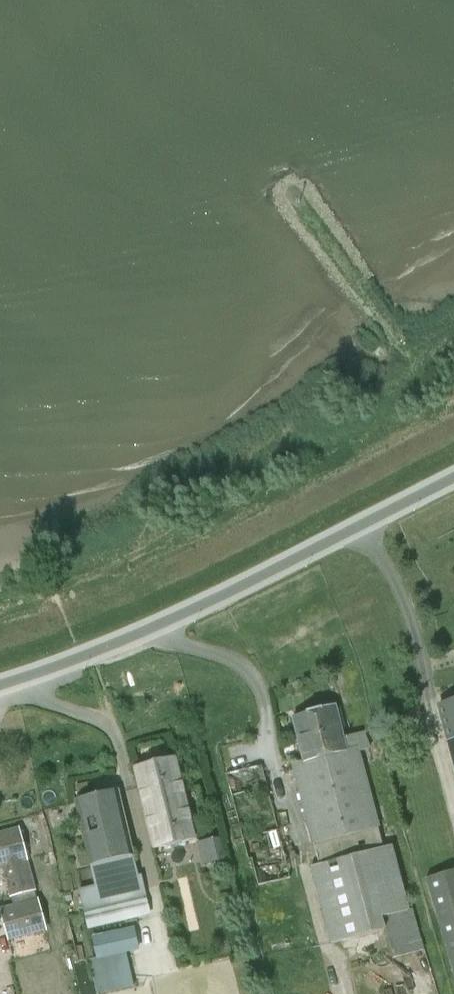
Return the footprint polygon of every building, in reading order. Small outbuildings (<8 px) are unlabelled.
[(439,708),(448,744),(453,743),(453,704),(439,708)] [(336,707),(293,718),(303,760),(292,764),(319,865),(384,848),(360,753),(370,749),(365,732),(344,737),(336,707)] [(145,808),(185,798),(175,758),(135,767),(145,808)] [(90,864),(133,854),(119,792),(75,802),(90,864)] [(185,798),(145,808),(155,849),(195,839),(185,798)] [(0,835),(0,867),(4,866),(12,897),(15,907),(37,901),(34,891),(17,830),(0,835)] [(409,910),(392,846),(384,848),(319,865),(312,867),(311,868),(331,944),(386,930),(382,917),(409,910)] [(87,928),(150,914),(145,891),(139,868),(115,874),(117,881),(79,889),(82,906),(87,928)] [(453,975),(453,871),(426,879),(453,975)] [(2,910),(10,940),(46,931),(38,900),(2,910)] [(409,910),(382,917),(386,930),(393,959),(424,950),(413,909),(409,910)]
